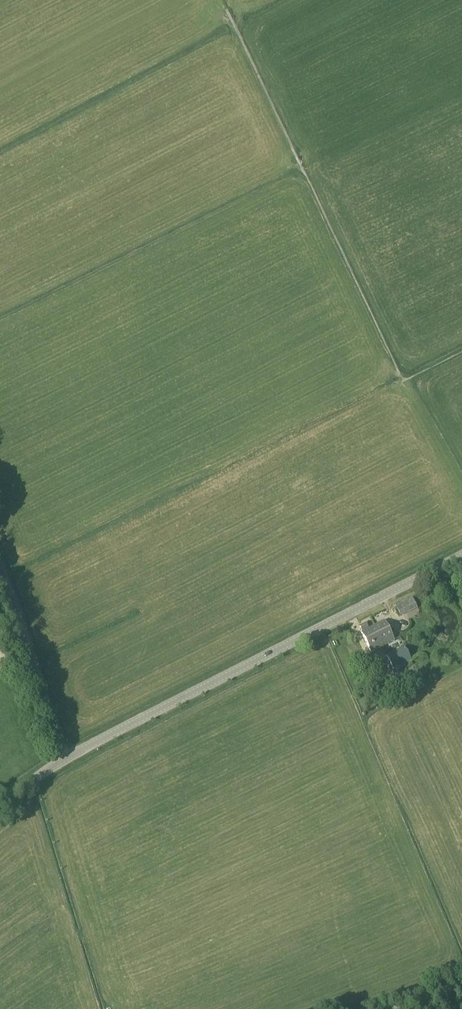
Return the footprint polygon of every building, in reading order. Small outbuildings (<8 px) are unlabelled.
[(396,606),(400,616),(417,607),(412,598),(396,606)] [(361,632),(366,642),(389,631),(384,621),(369,629),(366,624),(360,627),(362,631),(361,632)] [(389,631),(366,642),(371,652),(394,641),(389,631)] [(400,658),(403,664),(411,660),(404,647),(394,652),(398,659),(400,658)] [(398,659),(394,652),(388,655),(386,656),(393,670),(403,664),(400,658),(398,659)]
